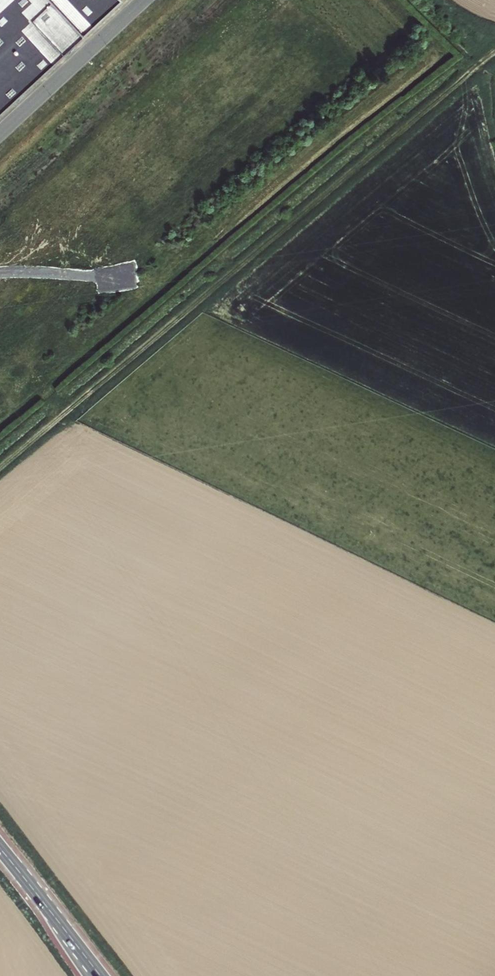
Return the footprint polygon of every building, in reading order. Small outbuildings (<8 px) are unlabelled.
[(123,1),(122,0),(0,0),(0,114),(123,1)]
